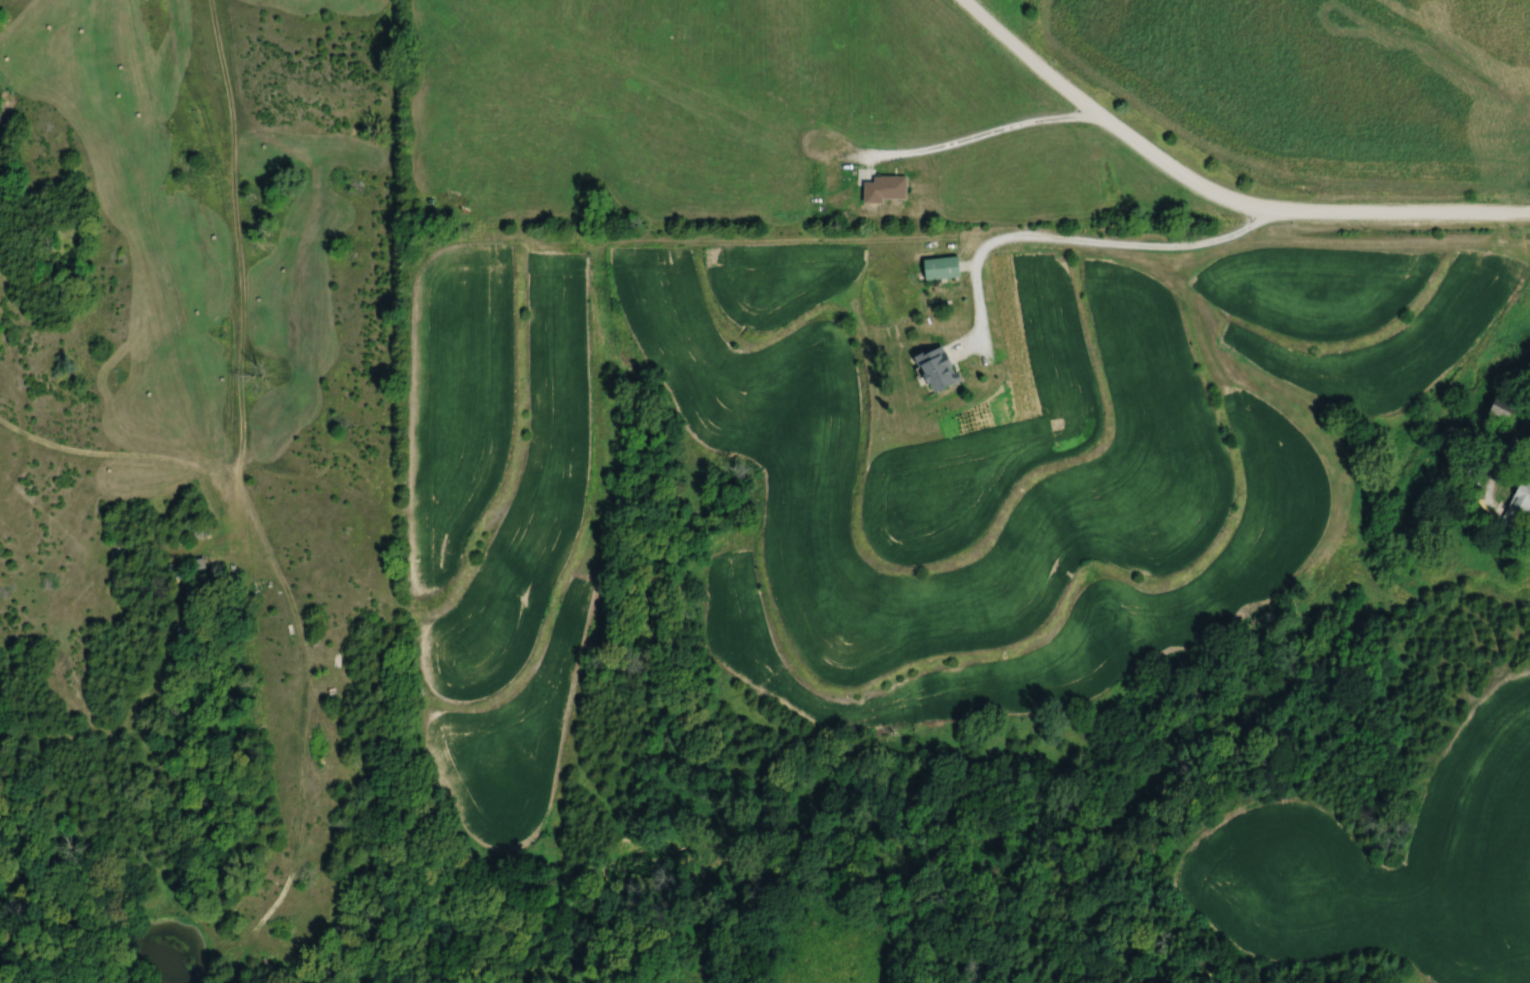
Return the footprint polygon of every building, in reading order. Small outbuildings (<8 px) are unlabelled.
[(902,200),(902,175),(869,176),(869,181),(858,182),(858,201),(902,200)] [(957,278),(957,257),(919,258),(919,278),(957,278)] [(925,393),(955,380),(938,343),(909,356),(925,393)] [(1482,412),(1504,422),(1513,402),(1491,392),(1482,412)] [(1518,530),(1529,506),(1529,481),(1525,479),(1523,484),(1516,481),(1497,520),(1518,530)]
